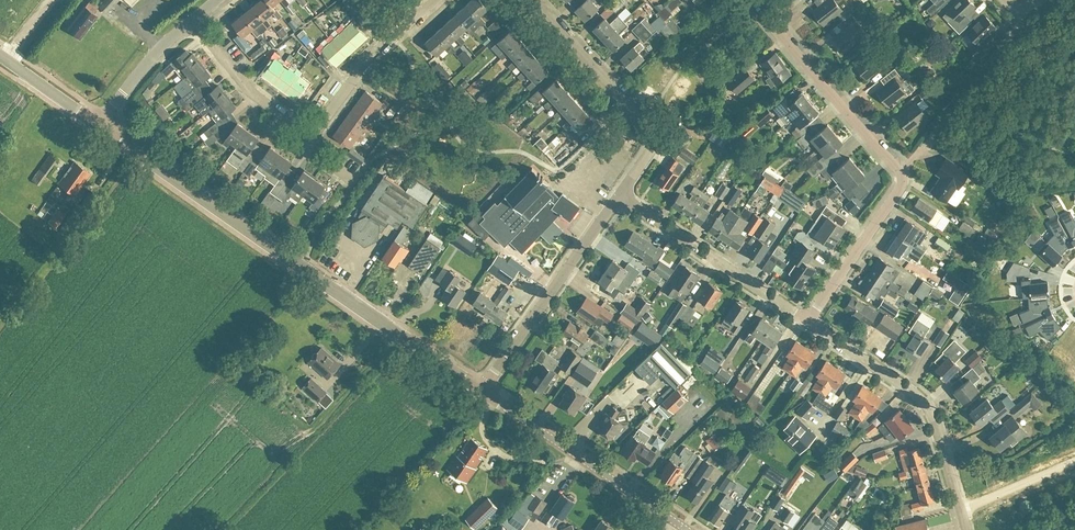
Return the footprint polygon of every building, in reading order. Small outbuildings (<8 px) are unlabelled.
[(98,7),(106,14),(119,0),(104,0),(98,6),(91,0),(90,0),(68,29),(79,38),(96,15),(93,13),(98,7)] [(254,6),(265,19),(266,18),(273,13),(278,20),(282,17),(276,9),(275,10),(272,6),(267,0),(261,0),(254,6)] [(479,16),(486,10),(492,17),(495,13),(489,6),(493,3),(490,0),(471,0),(466,5),(478,18),(479,16)] [(585,1),(576,10),(585,20),(598,8),(592,2),(595,0),(585,0),(585,1)] [(629,0),(616,0),(610,6),(616,13),(629,0)] [(677,5),(682,2),(680,0),(671,0),(657,12),(665,21),(672,13),(671,12),(677,5)] [(704,0),(703,0),(686,14),(695,26),(713,11),(704,0)] [(841,0),(827,0),(813,11),(823,25),(842,10),(837,3),(841,0)] [(934,3),(939,8),(948,0),(932,0),(934,3)] [(975,6),(970,0),(959,0),(949,10),(954,15),(948,22),(959,33),(972,21),(966,15),(975,6)] [(296,11),(290,3),(286,7),(292,15),(296,11)] [(468,27),(469,25),(476,19),(482,26),(485,23),(479,16),(478,18),(466,5),(456,14),(468,27)] [(254,28),(255,27),(262,21),(267,28),(272,25),(266,18),(265,19),(254,6),(243,14),(254,28)] [(232,23),(240,33),(243,36),(251,30),(257,37),(261,34),(255,27),(254,28),(243,14),(232,23)] [(457,36),(459,35),(465,29),(471,35),(475,32),(469,25),(468,27),(456,14),(446,23),(457,36)] [(844,51),(862,36),(857,30),(861,26),(851,14),(841,22),(846,28),(834,38),(844,51)] [(593,29),(603,39),(624,20),(618,15),(610,23),(605,18),(593,29)] [(996,27),(985,15),(967,32),(977,42),(970,49),(977,56),(995,40),(989,34),(996,27)] [(660,16),(651,24),(659,33),(663,29),(668,25),(667,24),(660,16)] [(653,34),(657,30),(645,18),(632,30),(644,43),(653,34)] [(676,33),(681,28),(673,19),(667,24),(668,25),(676,33)] [(495,34),(503,27),(495,20),(488,27),(495,34)] [(624,20),(603,39),(613,50),(625,39),(620,34),(629,26),(624,20)] [(339,28),(356,47),(367,37),(353,22),(344,29),(341,26),(339,28)] [(447,45),(449,44),(455,38),(461,45),(465,41),(459,35),(457,36),(446,23),(435,33),(447,45)] [(676,33),(668,25),(663,29),(670,38),(676,33)] [(283,38),(288,33),(283,27),(277,32),(283,38)] [(329,37),(346,56),(356,47),(339,28),(336,30),(340,34),(334,39),(331,35),(329,37)] [(306,45),(313,41),(307,30),(300,33),(306,45)] [(508,52),(520,40),(510,30),(498,41),(505,50),(499,56),(502,59),(509,53),(508,52)] [(234,38),(241,47),(245,52),(252,47),(243,36),(240,33),(234,38)] [(447,45),(435,33),(425,42),(437,55),(445,47),(451,54),(455,51),(449,44),(447,45)] [(273,36),(267,40),(273,47),(278,43),(273,36)] [(346,56),(329,37),(326,39),(329,43),(324,48),(321,44),(316,49),(320,54),(323,51),(336,65),(346,56)] [(508,52),(509,53),(515,60),(508,66),(512,70),(518,63),(517,62),(529,51),(520,40),(508,52)] [(638,51),(644,46),(640,41),(634,47),(621,58),(631,69),(644,58),(638,51)] [(897,64),(908,55),(916,48),(911,41),(891,56),(897,64)] [(468,63),(477,55),(466,43),(457,51),(468,63)] [(250,56),(253,60),(266,50),(263,46),(250,56)] [(874,49),(864,57),(862,55),(853,62),(859,69),(857,72),(861,77),(864,76),(865,77),(876,68),(878,70),(886,64),(874,49)] [(175,68),(180,75),(183,79),(201,65),(192,54),(190,56),(186,50),(172,61),(161,71),(166,76),(175,68)] [(526,72),(539,61),(529,51),(517,62),(518,63),(524,70),(517,76),(521,80),(528,74),(526,72)] [(273,83),(288,62),(285,60),(283,64),(277,60),(280,56),(274,52),(270,58),(273,60),(262,75),(273,83)] [(775,85),(790,74),(776,53),(761,64),(770,77),(766,79),(771,86),(775,84),(775,85)] [(526,72),(528,74),(534,80),(527,86),(530,90),(537,84),(536,82),(548,71),(539,61),(526,72)] [(273,83),(284,91),(299,71),(297,69),(294,72),(288,68),(291,64),(288,62),(273,83)] [(210,75),(201,65),(183,79),(187,83),(192,89),(178,100),(183,106),(193,98),(202,91),(197,85),(205,79),(210,75)] [(737,93),(753,78),(745,68),(728,83),(737,93)] [(887,105),(905,91),(908,95),(915,89),(907,79),(904,81),(895,68),(884,77),(889,83),(877,92),(887,105)] [(299,71),(284,91),(296,100),(308,83),(299,76),(302,73),(299,71)] [(553,101),(565,90),(556,79),(543,90),(541,88),(529,98),(534,103),(546,93),(551,99),(544,105),(547,109),(554,102),(553,101)] [(204,115),(209,111),(227,96),(218,85),(213,89),(205,95),(202,91),(193,98),(197,103),(195,104),(204,115)] [(925,101),(935,92),(929,85),(919,93),(925,101)] [(553,101),(554,102),(560,109),(553,115),(557,119),(564,113),(562,111),(575,100),(565,90),(553,101)] [(358,102),(378,117),(380,114),(376,111),(380,106),(385,109),(389,104),(384,100),(382,102),(366,91),(358,102)] [(483,93),(477,98),(483,105),(489,100),(483,93)] [(788,123),(793,118),(810,103),(808,101),(809,100),(809,97),(806,93),(803,93),(802,94),(791,103),(786,98),(775,107),(788,123)] [(222,118),(235,107),(227,96),(209,111),(212,115),(211,115),(217,122),(204,132),(208,138),(213,134),(224,125),(226,123),(222,118)] [(562,111),(564,113),(569,119),(563,125),(566,129),(573,123),(571,121),(584,110),(575,100),(562,111)] [(156,106),(164,117),(170,113),(163,101),(156,106)] [(350,113),(370,128),(372,126),(368,123),(372,117),(376,120),(378,117),(358,102),(350,113)] [(919,124),(928,117),(917,102),(897,118),(908,131),(919,123),(919,124)] [(793,118),(799,125),(795,128),(796,129),(792,132),(798,139),(812,127),(807,122),(819,111),(819,109),(816,105),(813,104),(812,105),(810,103),(793,118)] [(773,113),(771,111),(768,108),(755,119),(759,124),(773,113)] [(571,121),(573,123),(579,129),(572,136),(575,139),(582,133),(581,132),(593,121),(584,110),(571,121)] [(342,125),(362,139),(364,137),(360,134),(364,128),(368,131),(370,128),(350,113),(342,125)] [(237,146),(248,130),(238,123),(223,143),(228,147),(231,142),(237,146)] [(812,127),(798,139),(802,144),(806,141),(809,144),(812,141),(818,148),(835,134),(827,124),(817,133),(815,132),(817,131),(813,126),(812,127)] [(224,125),(213,134),(217,140),(229,131),(224,125)] [(362,139),(342,125),(333,136),(349,148),(356,139),(360,142),(362,139)] [(717,126),(709,137),(723,146),(730,134),(717,126)] [(243,172),(253,158),(247,154),(259,138),(248,130),(237,146),(230,155),(241,163),(237,168),(243,172)] [(843,143),(835,134),(818,148),(824,155),(807,169),(814,177),(820,171),(823,168),(824,169),(831,163),(826,157),(843,143)] [(543,151),(549,145),(542,137),(536,143),(543,151)] [(550,154),(557,145),(553,141),(545,150),(550,154)] [(266,176),(281,154),(271,147),(259,163),(253,158),(243,172),(249,177),(255,168),(266,176)] [(693,164),(698,157),(684,147),(679,154),(693,164)] [(559,165),(572,154),(566,148),(554,159),(559,165)] [(39,185),(58,159),(50,154),(31,180),(39,185)] [(276,196),(286,182),(280,178),(292,162),(281,154),(266,176),(264,177),(275,185),(270,192),(276,196)] [(356,161),(361,165),(365,159),(360,155),(356,161)] [(668,190),(685,166),(672,157),(666,166),(667,167),(657,182),(668,190)] [(836,169),(831,163),(824,169),(823,168),(820,171),(828,180),(834,175),(840,181),(857,166),(849,157),(836,169)] [(958,188),(968,173),(947,158),(937,173),(942,176),(932,191),(946,201),(956,186),(958,188)] [(58,184),(70,192),(66,198),(75,205),(83,195),(77,191),(90,173),(74,162),(58,184)] [(693,181),(701,171),(694,166),(687,176),(693,181)] [(865,175),(857,166),(840,181),(846,188),(843,191),(849,199),(855,194),(850,188),(865,175)] [(522,213),(548,186),(549,185),(543,178),(543,177),(540,174),(539,174),(532,168),(505,196),(522,213)] [(987,189),(993,181),(978,170),(973,179),(987,189)] [(286,182),(276,196),(282,201),(282,202),(284,203),(290,196),(298,201),(303,194),(314,178),(304,171),(292,187),(286,182)] [(413,227),(428,205),(384,175),(361,209),(363,210),(358,216),(360,220),(354,223),(353,237),(365,245),(377,239),(378,232),(382,232),(386,225),(389,222),(398,228),(403,220),(413,227)] [(766,185),(780,194),(784,188),(764,176),(755,191),(760,195),(766,185)] [(303,194),(314,202),(310,207),(316,211),(323,202),(317,198),(325,186),(314,178),(303,194)] [(781,185),(789,191),(793,185),(785,179),(781,185)] [(722,184),(716,194),(723,199),(730,188),(722,184)] [(548,186),(522,213),(505,196),(497,204),(495,202),(484,213),(480,210),(468,223),(484,238),(490,232),(505,246),(510,241),(522,253),(522,252),(537,237),(541,234),(550,243),(562,230),(553,221),(559,214),(561,216),(562,215),(569,221),(570,221),(580,207),(580,206),(563,194),(562,194),(560,197),(548,186)] [(673,205),(687,214),(702,191),(694,186),(690,192),(693,194),(690,200),(680,194),(673,205)] [(741,191),(734,186),(724,200),(732,205),(741,191)] [(88,206),(97,195),(90,190),(82,201),(83,202),(77,209),(76,208),(60,230),(66,235),(87,205),(88,206)] [(702,191),(687,214),(700,224),(708,212),(706,211),(710,205),(706,202),(709,196),(702,191)] [(929,221),(935,226),(943,215),(936,210),(937,210),(919,198),(911,210),(929,222),(929,221)] [(852,212),(858,207),(853,200),(847,205),(852,212)] [(739,216),(723,239),(737,248),(745,236),(739,232),(747,220),(752,211),(745,206),(739,215),(739,216)] [(815,221),(837,236),(838,237),(845,228),(833,220),(837,213),(826,206),(815,221)] [(57,228),(57,227),(66,215),(57,209),(48,222),(57,228)] [(731,210),(727,217),(723,222),(717,218),(709,230),(723,239),(739,216),(739,215),(731,210)] [(1071,212),(1061,217),(1073,238),(1074,243),(1074,220),(1071,212)] [(753,234),(754,233),(763,219),(755,213),(745,228),(753,234)] [(967,216),(965,219),(964,221),(972,227),(975,221),(967,216)] [(763,219),(754,233),(759,236),(746,254),(759,263),(770,246),(764,242),(776,224),(765,217),(763,219)] [(924,253),(927,248),(920,244),(927,233),(905,219),(895,234),(924,253)] [(1069,247),(1073,245),(1070,240),(1058,219),(1048,224),(1054,233),(1046,242),(1062,256),(1062,255),(1061,254),(1068,246),(1069,248),(1069,247)] [(832,247),(838,237),(837,236),(815,221),(804,237),(807,239),(804,244),(813,249),(820,239),(832,247)] [(959,229),(972,238),(976,232),(963,223),(959,229)] [(401,260),(409,249),(405,247),(406,245),(403,242),(410,232),(403,227),(383,257),(395,266),(399,259),(401,260)] [(470,254),(477,244),(460,232),(453,242),(470,254)] [(652,255),(657,248),(633,232),(625,245),(644,257),(642,260),(653,268),(657,262),(653,259),(652,255)] [(921,258),(924,253),(895,234),(885,249),(901,259),(902,256),(910,261),(912,258),(918,262),(921,258)] [(939,237),(934,244),(946,252),(951,245),(939,237)] [(785,238),(774,252),(786,260),(796,246),(785,238)] [(422,274),(440,248),(427,239),(409,265),(422,274)] [(815,251),(813,249),(804,244),(801,242),(790,257),(791,258),(787,263),(809,279),(816,269),(807,262),(811,256),(815,251)] [(1062,256),(1046,242),(1037,252),(1053,266),(1062,256)] [(809,279),(787,263),(787,264),(772,254),(763,268),(770,273),(777,263),(788,271),(784,276),(802,289),(809,279)] [(487,269),(509,285),(519,270),(497,255),(487,269)] [(508,262),(519,270),(529,277),(532,272),(511,258),(508,262)] [(884,283),(890,287),(897,292),(898,291),(904,295),(907,290),(902,286),(901,287),(892,282),(899,271),(879,258),(869,273),(884,283)] [(606,270),(621,281),(625,275),(633,280),(637,274),(626,267),(625,269),(613,260),(606,270)] [(654,270),(667,279),(674,269),(660,260),(654,270)] [(1015,275),(1016,275),(1029,274),(1029,268),(1014,263),(1015,275)] [(686,292),(698,275),(685,266),(678,275),(676,274),(664,291),(671,296),(678,287),(686,292)] [(621,281),(606,270),(599,280),(611,289),(610,291),(620,298),(624,292),(617,287),(621,281)] [(646,276),(657,284),(661,278),(650,270),(646,276)] [(449,289),(443,298),(455,306),(465,291),(455,284),(459,277),(450,271),(441,284),(449,289)] [(959,304),(971,287),(948,271),(943,278),(956,288),(949,298),(959,304)] [(890,287),(884,283),(869,273),(864,280),(863,279),(861,280),(859,283),(859,285),(860,286),(859,288),(874,298),(875,296),(878,298),(881,294),(884,296),(886,294),(890,287)] [(652,293),(656,285),(640,278),(636,286),(652,293)] [(1023,298),(1049,295),(1048,282),(1031,283),(1031,279),(1021,280),(1023,298)] [(712,308),(723,291),(709,282),(698,299),(712,308)] [(918,294),(928,300),(935,288),(925,282),(918,294)] [(500,308),(512,290),(506,286),(494,302),(481,293),(474,303),(486,311),(484,313),(500,324),(507,313),(500,308)] [(1024,323),(1046,312),(1052,310),(1050,306),(1050,305),(1048,306),(1047,296),(1049,295),(1023,298),(1028,298),(1029,308),(1019,313),(1024,323)] [(867,305),(867,306),(853,297),(845,307),(853,313),(852,315),(866,324),(867,322),(869,324),(877,312),(867,305)] [(597,324),(601,317),(608,322),(616,310),(604,301),(600,307),(587,298),(578,311),(597,324)] [(898,309),(884,300),(879,307),(893,317),(898,309)] [(687,305),(682,302),(681,301),(666,322),(672,327),(687,305)] [(739,301),(738,302),(737,301),(722,323),(737,334),(742,326),(739,324),(749,309),(742,304),(743,303),(739,301)] [(642,314),(635,309),(627,303),(622,311),(636,322),(642,314)] [(696,311),(687,305),(679,317),(693,326),(699,318),(693,314),(696,311)] [(642,317),(646,322),(652,317),(648,312),(642,317)] [(933,328),(938,321),(924,312),(920,319),(933,328)] [(1053,313),(1047,315),(1025,326),(1030,336),(1040,331),(1048,339),(1062,326),(1061,325),(1054,318),(1055,317),(1053,313)] [(970,329),(976,322),(968,315),(962,322),(970,329)] [(891,316),(883,326),(898,337),(905,327),(891,316)] [(744,339),(751,343),(756,336),(762,340),(772,325),(762,318),(754,330),(752,329),(744,339)] [(915,335),(907,346),(912,349),(911,351),(917,355),(918,353),(920,355),(920,354),(924,349),(930,339),(925,336),(930,327),(917,318),(909,331),(915,335)] [(346,332),(351,326),(343,320),(338,327),(346,332)] [(584,355),(592,344),(585,339),(588,335),(583,331),(584,329),(578,325),(577,327),(570,322),(562,333),(580,345),(577,350),(584,355)] [(774,344),(782,332),(772,325),(762,340),(768,344),(763,352),(769,355),(776,345),(774,344)] [(604,347),(609,340),(595,330),(590,337),(604,347)] [(662,337),(652,330),(645,340),(655,347),(662,337)] [(948,330),(938,341),(945,347),(955,336),(948,330)] [(782,368),(789,373),(806,347),(796,341),(786,355),(790,357),(782,368)] [(936,370),(940,375),(939,376),(944,381),(946,380),(960,367),(955,362),(965,351),(955,341),(945,352),(938,358),(943,362),(939,366),(936,370)] [(691,373),(696,368),(681,353),(676,358),(661,342),(635,367),(650,383),(661,372),(676,388),(691,373)] [(806,347),(789,373),(795,377),(803,366),(806,368),(816,354),(806,347)] [(327,378),(340,364),(321,348),(306,364),(306,365),(311,360),(317,366),(316,368),(327,378)] [(571,374),(582,358),(572,351),(561,367),(571,374)] [(972,367),(982,358),(976,352),(966,361),(972,367)] [(720,364),(707,355),(700,364),(714,374),(720,364)] [(548,384),(555,373),(552,371),(558,362),(552,357),(545,366),(541,363),(532,377),(534,378),(529,385),(541,393),(543,391),(545,393),(550,386),(548,384)] [(812,388),(818,392),(836,367),(826,361),(816,375),(820,377),(812,388)] [(596,372),(581,362),(572,374),(587,385),(596,372)] [(980,362),(973,368),(979,375),(985,369),(980,362)] [(751,384),(760,369),(754,365),(745,379),(751,384)] [(846,374),(836,367),(818,392),(819,393),(813,402),(828,412),(833,405),(824,399),(833,386),(836,388),(846,374)] [(974,383),(981,377),(972,367),(960,378),(964,383),(954,392),(963,403),(979,389),(974,383)] [(715,376),(727,384),(732,375),(721,368),(715,376)] [(623,394),(642,377),(635,371),(617,388),(623,394)] [(697,379),(693,375),(683,384),(687,389),(697,379)] [(326,392),(320,386),(311,378),(303,387),(318,401),(326,392)] [(796,378),(790,387),(797,392),(803,383),(796,378)] [(806,379),(797,392),(803,396),(812,383),(806,379)] [(744,397),(751,388),(739,380),(732,389),(744,397)] [(856,417),(862,408),(873,392),(863,385),(853,400),(856,402),(849,413),(856,417)] [(577,410),(586,397),(570,386),(564,396),(565,397),(560,405),(573,413),(576,409),(577,410)] [(673,412),(687,399),(676,388),(663,401),(673,412)] [(321,400),(328,406),(336,399),(329,392),(321,400)] [(873,392),(862,408),(856,417),(862,421),(870,410),(873,413),(883,398),(873,392)] [(1041,404),(1037,399),(1032,392),(1011,409),(1017,416),(1031,405),(1034,409),(1041,404)] [(759,398),(753,394),(746,404),(752,409),(758,401),(759,398)] [(1008,395),(1001,400),(1005,406),(1012,400),(1008,395)] [(981,424),(989,417),(994,422),(1009,410),(1005,406),(1001,400),(994,407),(987,399),(971,412),(981,424)] [(816,408),(808,401),(798,411),(806,419),(816,408)] [(848,409),(847,408),(842,405),(834,416),(840,420),(848,409)] [(620,430),(623,425),(619,422),(620,422),(615,418),(620,411),(613,407),(608,414),(606,413),(603,418),(605,419),(597,429),(611,439),(618,428),(620,430)] [(888,434),(907,419),(900,410),(879,427),(886,435),(888,434)] [(1020,438),(1022,436),(1023,434),(1023,432),(1023,430),(1018,424),(1018,423),(1012,416),(999,427),(1001,428),(990,437),(1000,449),(1010,441),(1013,445),(1021,438),(1020,438)] [(806,446),(815,436),(795,417),(785,427),(792,433),(787,438),(800,450),(805,445),(806,446)] [(888,434),(886,435),(890,441),(898,435),(901,438),(914,428),(907,419),(888,434)] [(830,432),(837,437),(843,441),(850,431),(838,422),(830,432)] [(869,436),(879,429),(873,422),(863,429),(869,436)] [(639,429),(634,437),(633,436),(622,452),(634,460),(637,457),(647,464),(655,453),(644,445),(645,444),(644,444),(650,436),(639,429)] [(714,451),(723,444),(716,436),(707,443),(714,451)] [(487,449),(471,438),(458,457),(456,456),(448,469),(467,482),(476,469),(474,468),(487,449)] [(671,485),(682,470),(685,472),(684,474),(690,477),(703,458),(694,452),(685,446),(680,453),(682,454),(680,457),(674,453),(664,467),(666,468),(660,475),(666,479),(665,481),(671,485)] [(899,450),(901,456),(906,471),(924,466),(919,448),(907,451),(906,448),(899,450)] [(888,458),(885,449),(873,453),(876,463),(888,458)] [(858,459),(852,453),(840,465),(846,471),(858,459)] [(707,477),(714,467),(705,460),(692,479),(695,481),(691,487),(692,488),(687,495),(697,503),(712,482),(707,477)] [(784,485),(790,476),(772,464),(766,472),(784,485)] [(917,486),(929,483),(924,466),(906,471),(899,473),(901,479),(907,477),(914,475),(917,486)] [(833,482),(842,477),(839,471),(830,476),(833,482)] [(727,494),(734,482),(726,477),(719,489),(727,494)] [(864,482),(858,477),(850,488),(856,492),(864,482)] [(929,483),(917,486),(922,501),(912,504),(913,510),(924,507),(923,504),(935,501),(929,483)] [(879,486),(872,494),(884,505),(891,497),(879,486)] [(539,514),(528,506),(535,497),(530,494),(503,522),(510,529),(519,529),(528,517),(534,521),(539,514)] [(568,495),(567,497),(563,494),(552,510),(549,508),(542,520),(551,526),(558,516),(563,519),(574,502),(574,501),(575,500),(574,498),(570,495),(568,495)] [(785,499),(778,494),(770,506),(777,511),(785,499)] [(729,511),(736,502),(726,495),(719,504),(709,519),(719,526),(729,511)] [(539,514),(546,504),(535,496),(535,497),(528,506),(539,514)] [(498,508),(489,498),(466,519),(475,529),(498,508)] [(1029,502),(1026,501),(1023,503),(1022,506),(1023,509),(1027,510),(1030,509),(1031,505),(1029,502)] [(903,519),(914,517),(910,503),(899,506),(903,519)] [(743,504),(731,522),(737,526),(734,529),(752,529),(756,524),(762,515),(754,510),(753,511),(743,504)] [(779,519),(787,524),(795,512),(787,507),(779,519)] [(880,512),(882,520),(889,519),(887,510),(880,512)] [(825,522),(815,514),(802,529),(820,529),(826,522),(825,522)] [(825,522),(826,522),(820,529),(834,529),(839,523),(829,516),(825,522)] [(926,518),(925,518),(925,519),(896,526),(897,529),(928,529),(926,518)] [(614,528),(602,520),(595,529),(613,529),(614,528)] [(862,527),(848,520),(845,526),(853,529),(861,529),(862,527)]
